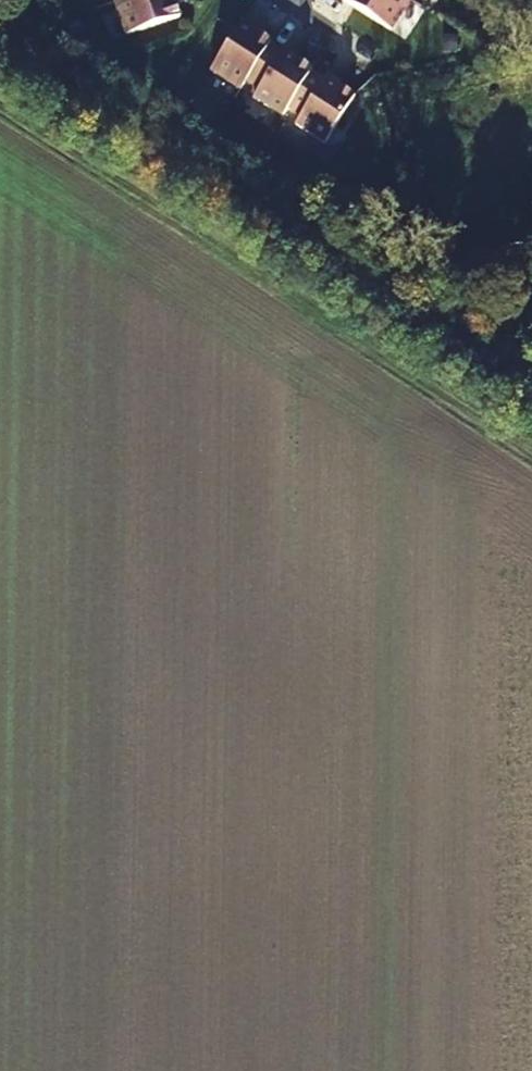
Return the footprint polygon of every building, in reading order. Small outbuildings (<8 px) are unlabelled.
[(129,35),(182,16),(176,0),(116,0),(129,35)] [(390,31),(409,1),(409,0),(340,0),(390,31)] [(243,16),(210,70),(240,89),(246,80),(258,88),(253,96),(282,115),(288,107),(301,115),(295,123),(325,142),(354,95),(268,44),(270,41),(254,31),(258,26),(243,16)]
